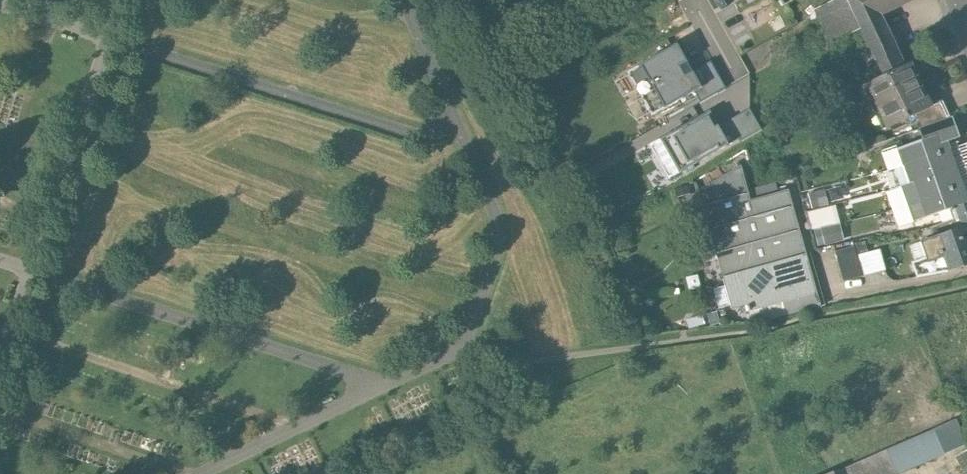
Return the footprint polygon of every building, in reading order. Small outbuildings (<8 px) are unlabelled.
[(817,12),(832,44),(862,29),(849,1),(849,0),(842,0),(817,12)] [(849,1),(862,29),(885,76),(906,66),(883,15),(915,0),(852,0),(849,1)] [(677,44),(627,72),(652,116),(694,92),(702,87),(693,71),(677,44)] [(711,61),(693,71),(702,87),(694,92),(701,102),(725,88),(711,61)] [(885,76),(864,86),(883,126),(916,111),(930,104),(911,64),(906,66),(885,76)] [(944,100),(930,104),(916,111),(922,127),(951,117),(944,100)] [(722,131),(729,144),(739,139),(740,142),(762,130),(750,109),(729,121),(731,126),(722,131)] [(729,144),(722,131),(710,110),(660,139),(680,173),(729,144)] [(919,128),(923,140),(935,136),(939,145),(944,143),(958,138),(951,117),(922,127),(919,128)] [(897,149),(903,168),(948,153),(944,143),(939,145),(935,136),(923,140),(897,149)] [(903,168),(910,186),(954,170),(948,153),(903,168)] [(751,204),(742,169),(699,195),(733,311),(751,314),(754,326),(820,308),(790,194),(751,204)] [(900,189),(906,207),(960,188),(954,170),(910,186),(900,189)] [(965,202),(960,188),(906,207),(913,224),(956,209),(966,206),(965,202)] [(841,192),(831,195),(834,204),(843,201),(841,192)] [(828,206),(824,193),(815,195),(816,197),(806,200),(809,209),(818,206),(819,208),(828,206)] [(962,229),(966,227),(966,202),(965,202),(966,206),(956,209),(962,229)] [(809,214),(814,232),(841,225),(836,207),(809,214)] [(845,243),(841,225),(814,232),(819,250),(845,243)] [(962,229),(921,243),(928,262),(943,257),(948,271),(966,265),(966,227),(962,229)] [(879,246),(838,257),(845,283),(886,272),(879,246)] [(964,420),(840,473),(900,473),(941,456),(955,458),(965,473),(966,473),(966,427),(964,420)]
